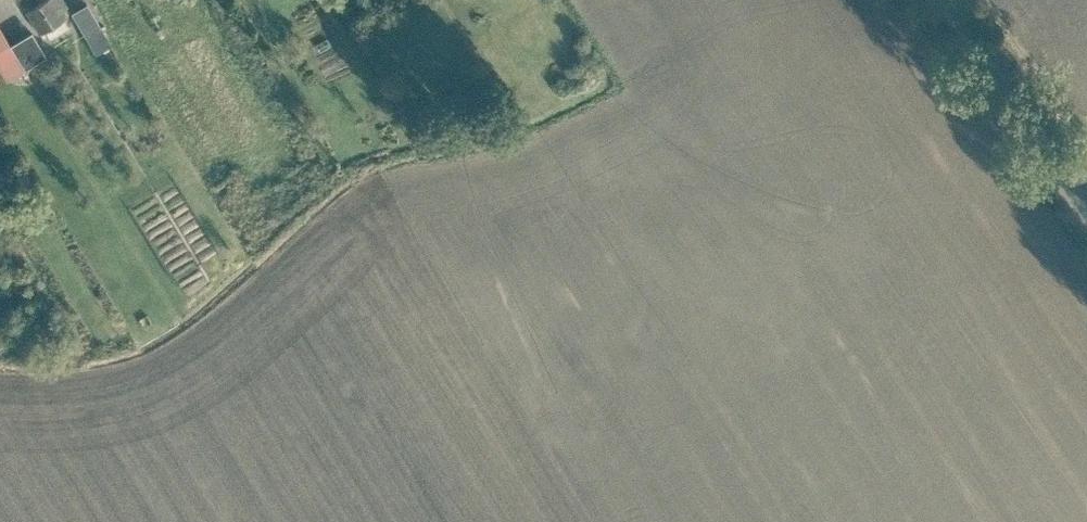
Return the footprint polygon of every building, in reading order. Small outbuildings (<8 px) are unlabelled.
[(25,10),(42,34),(70,14),(60,0),(39,0),(25,10)] [(89,0),(87,0),(71,10),(97,51),(115,40),(89,0)] [(8,78),(49,53),(34,29),(10,44),(0,27),(0,65),(8,78)]
